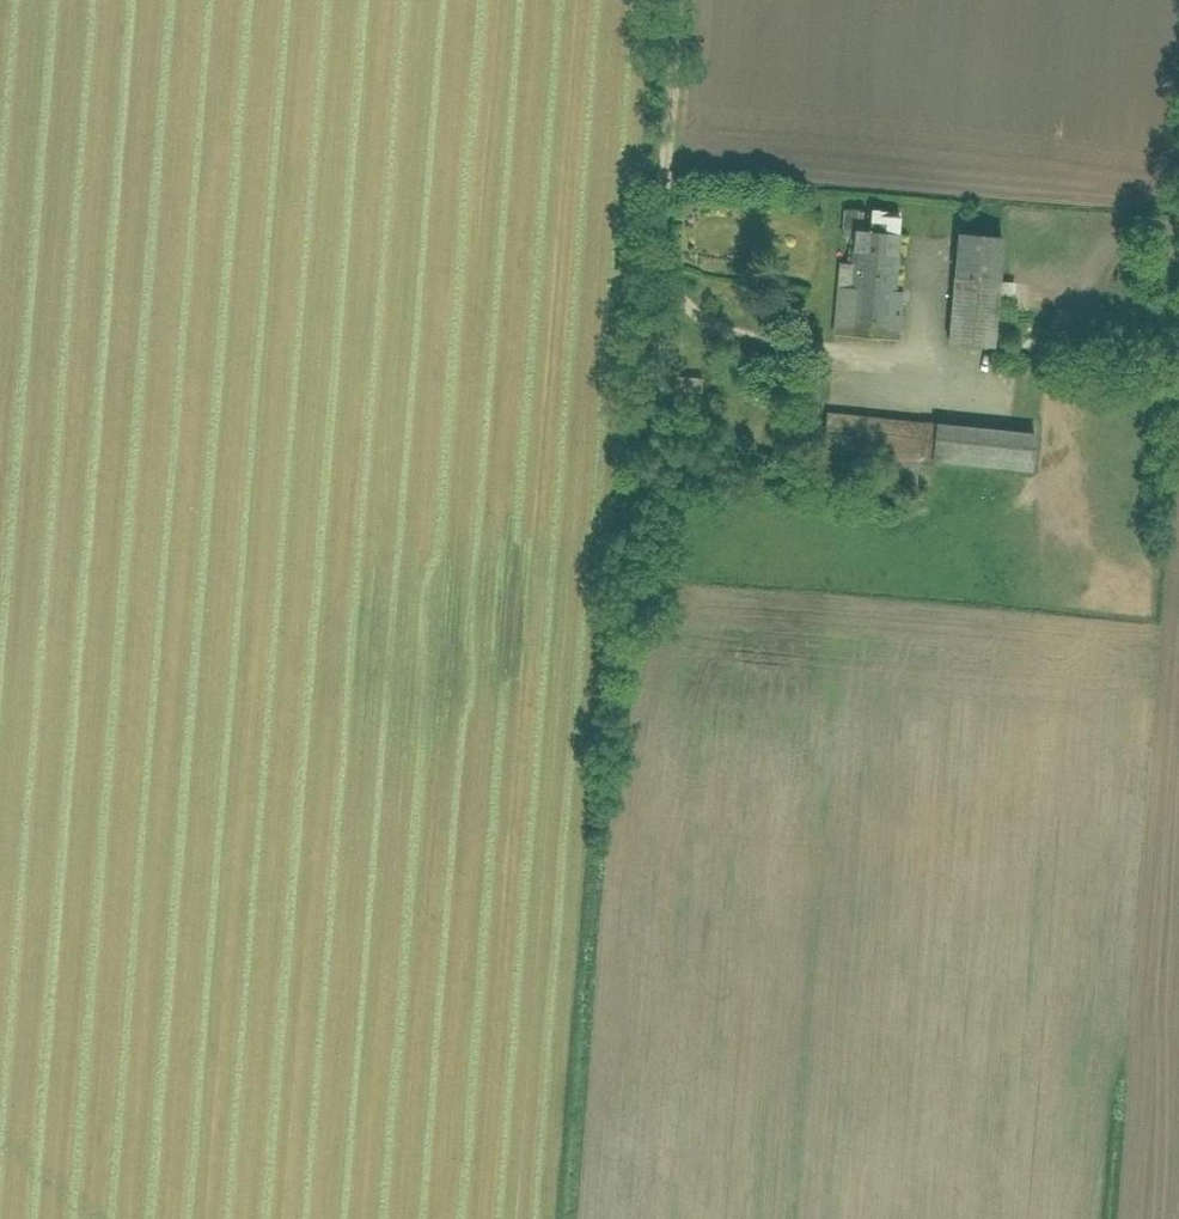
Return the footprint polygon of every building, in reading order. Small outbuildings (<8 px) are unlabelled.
[(841,232),(832,336),(898,342),(907,238),(841,232)] [(1005,239),(959,236),(951,345),(998,348),(1005,239)] [(827,449),(1034,471),(1038,436),(831,414),(827,449)]
